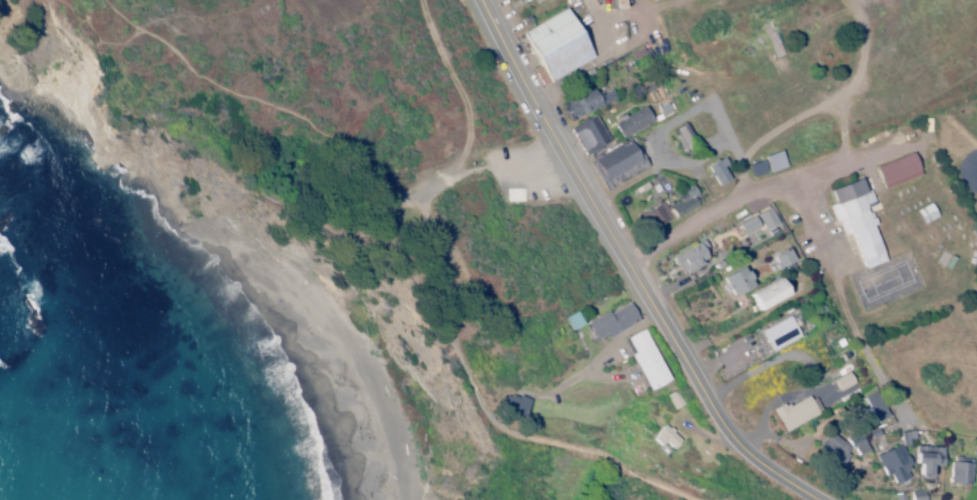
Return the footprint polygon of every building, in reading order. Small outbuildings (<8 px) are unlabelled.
[(624,10),(625,0),(621,0),(616,0),(616,10),(624,10)] [(593,61),(570,11),(523,33),(547,83),(593,61)] [(572,122),(617,102),(612,92),(598,99),(595,91),(564,105),(572,122)] [(623,140),(655,123),(646,108),(615,125),(623,140)] [(572,131),(586,158),(611,144),(597,117),(572,131)] [(698,145),(685,125),(670,135),(683,155),(698,145)] [(635,140),(591,163),(607,193),(650,170),(635,140)] [(789,168),(782,152),(765,159),(771,175),(789,168)] [(923,176),(918,158),(882,169),(887,186),(923,176)] [(710,166),(718,187),(732,181),(724,161),(710,166)] [(768,175),(764,164),(751,168),(755,179),(768,175)] [(833,207),(842,239),(854,235),(864,270),(887,263),(870,206),(873,205),(866,180),(832,190),(837,206),(833,207)] [(675,221),(674,220),(701,209),(693,189),(677,195),(680,203),(667,209),(665,204),(642,214),(649,231),(675,221)] [(674,259),(683,277),(710,262),(700,244),(674,259)] [(780,270),(795,262),(790,251),(774,259),(780,270)] [(722,280),(732,299),(754,287),(744,268),(722,280)] [(760,314),(790,296),(780,279),(750,296),(760,314)] [(595,345),(640,322),(631,303),(585,326),(595,345)] [(583,327),(577,315),(567,319),(573,331),(583,327)] [(798,331),(804,329),(799,316),(756,333),(765,356),(802,341),(798,331)] [(648,331),(626,340),(649,394),(670,385),(648,331)] [(855,386),(849,376),(835,384),(841,394),(855,386)] [(882,425),(891,421),(878,392),(869,396),(882,425)] [(530,404),(508,394),(502,408),(524,418),(530,404)] [(824,415),(813,395),(775,416),(785,435),(824,415)] [(670,458),(683,444),(665,427),(652,442),(670,458)] [(822,448),(828,452),(822,460),(838,472),(853,452),(861,458),(870,446),(855,436),(848,446),(832,434),(822,448)] [(891,489),(914,481),(901,448),(879,457),(891,489)] [(945,450),(918,449),(917,479),(936,480),(936,468),(944,468),(945,450)] [(974,461),(954,459),(951,485),(972,487),(974,461)]
